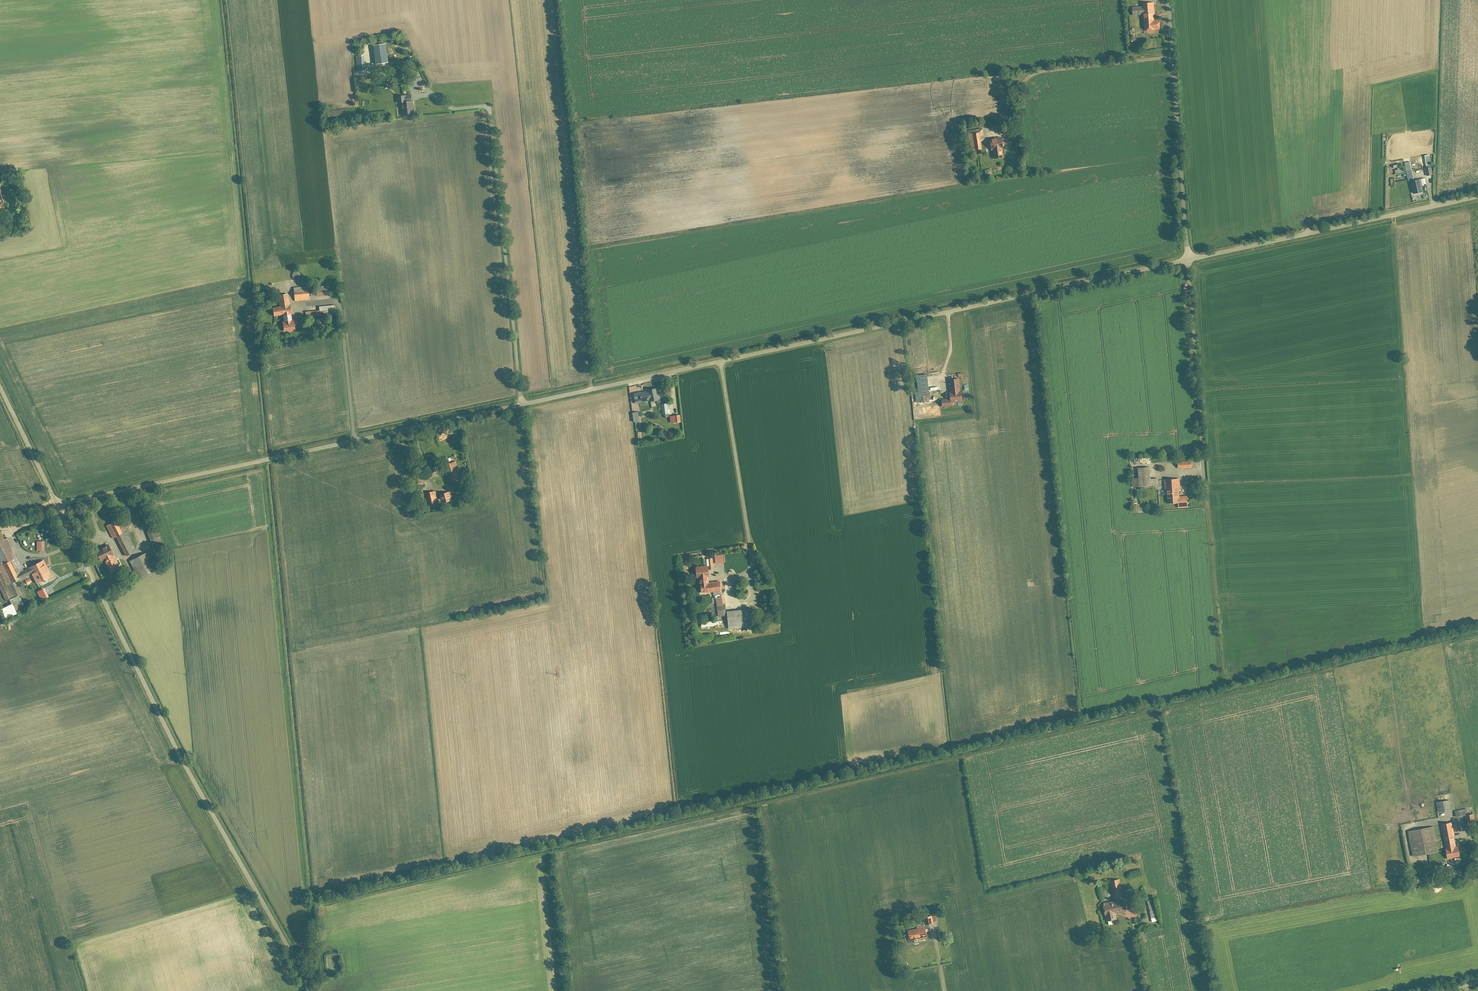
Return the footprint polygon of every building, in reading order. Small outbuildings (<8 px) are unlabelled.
[(1144,32),(1156,31),(1162,30),(1162,20),(1156,21),(1155,4),(1143,4),(1143,8),(1132,8),(1133,17),(1144,16),(1144,32)] [(395,41),(390,45),(395,52),(400,48),(395,41)] [(386,45),(373,47),(376,67),(389,65),(386,45)] [(357,72),(365,72),(365,57),(357,57),(357,72)] [(401,70),(391,71),(393,83),(402,82),(401,70)] [(401,105),(402,118),(414,117),(413,101),(408,102),(408,96),(396,98),(397,105),(401,105)] [(983,136),(983,129),(969,131),(971,150),(982,149),(980,136),(983,136)] [(993,151),(993,160),(1003,159),(1002,150),(1004,150),(1003,139),(989,140),(990,151),(993,151)] [(1398,168),(1399,175),(1406,173),(1408,181),(1415,179),(1411,163),(1404,164),(1404,167),(1398,168)] [(1426,185),(1425,180),(1411,183),(1413,195),(1423,193),(1422,185),(1426,185)] [(291,277),(292,279),(294,282),(298,282),(300,281),(302,278),(302,276),(301,273),(298,271),(295,272),(293,273),(292,275),(291,277)] [(316,287),(317,296),(330,296),(329,286),(316,287)] [(294,288),(294,301),(310,300),(310,287),(294,288)] [(274,317),(282,316),(284,331),(295,330),(293,320),(291,321),(290,315),(291,314),(290,305),(289,306),(288,294),(278,295),(279,307),(272,308),(274,317)] [(319,307),(319,311),(305,312),(305,318),(335,315),(334,306),(319,307)] [(925,393),(923,376),(916,376),(917,395),(921,394),(922,403),(927,402),(926,398),(930,397),(930,393),(925,393)] [(948,379),(950,398),(941,399),(942,407),(952,406),(952,402),(963,401),(960,378),(948,379)] [(634,393),(636,405),(660,401),(657,388),(634,393)] [(661,405),(662,415),(670,414),(669,404),(661,405)] [(445,465),(450,484),(461,480),(456,462),(445,465)] [(1157,479),(1152,479),(1151,468),(1139,469),(1139,479),(1133,479),(1133,487),(1157,486),(1157,479)] [(1167,504),(1179,503),(1179,508),(1189,508),(1188,496),(1182,496),(1181,479),(1159,480),(1159,485),(1166,485),(1166,491),(1163,491),(1163,496),(1166,495),(1167,504)] [(425,495),(427,506),(437,504),(435,493),(425,495)] [(440,495),(442,504),(451,502),(449,493),(440,495)] [(120,519),(106,526),(113,538),(115,537),(126,557),(136,552),(120,519)] [(14,553),(8,539),(3,541),(0,535),(0,592),(5,603),(10,601),(16,614),(24,610),(20,601),(22,600),(20,596),(27,593),(22,580),(32,576),(36,585),(51,578),(43,561),(20,572),(11,555),(14,553)] [(104,560),(110,572),(119,568),(109,545),(95,551),(100,562),(104,560)] [(129,562),(138,581),(156,572),(147,553),(129,562)] [(701,594),(712,593),(713,596),(721,595),(720,582),(708,583),(708,578),(709,578),(708,568),(695,569),(696,579),(698,579),(699,586),(700,586),(701,594)] [(761,588),(761,591),(762,595),(767,596),(770,595),(772,593),(772,589),(771,586),(767,584),(763,585),(761,588)] [(715,598),(717,617),(726,616),(725,598),(715,598)] [(727,611),(729,629),(755,627),(754,609),(727,611)] [(1437,803),(1439,814),(1452,811),(1450,800),(1437,803)] [(1422,811),(1423,813),(1425,815),(1429,814),(1432,812),(1432,809),(1431,807),(1428,805),(1425,805),(1423,806),(1422,808),(1422,811)] [(1455,811),(1456,817),(1469,815),(1468,809),(1455,811)] [(1466,817),(1469,829),(1476,827),(1474,815),(1466,817)] [(1453,823),(1441,826),(1448,860),(1460,858),(1453,823)] [(1434,828),(1408,833),(1413,858),(1439,853),(1434,828)] [(1119,879),(1110,881),(1115,903),(1104,905),(1108,923),(1117,921),(1116,915),(1127,912),(1125,901),(1120,902),(1118,895),(1122,894),(1119,879)] [(1124,900),(1134,898),(1132,888),(1123,889),(1124,900)] [(1156,901),(1148,903),(1152,920),(1160,917),(1156,901)] [(932,916),(923,918),(925,926),(934,924),(933,923),(932,916)] [(908,930),(909,940),(927,938),(925,928),(908,930)]
